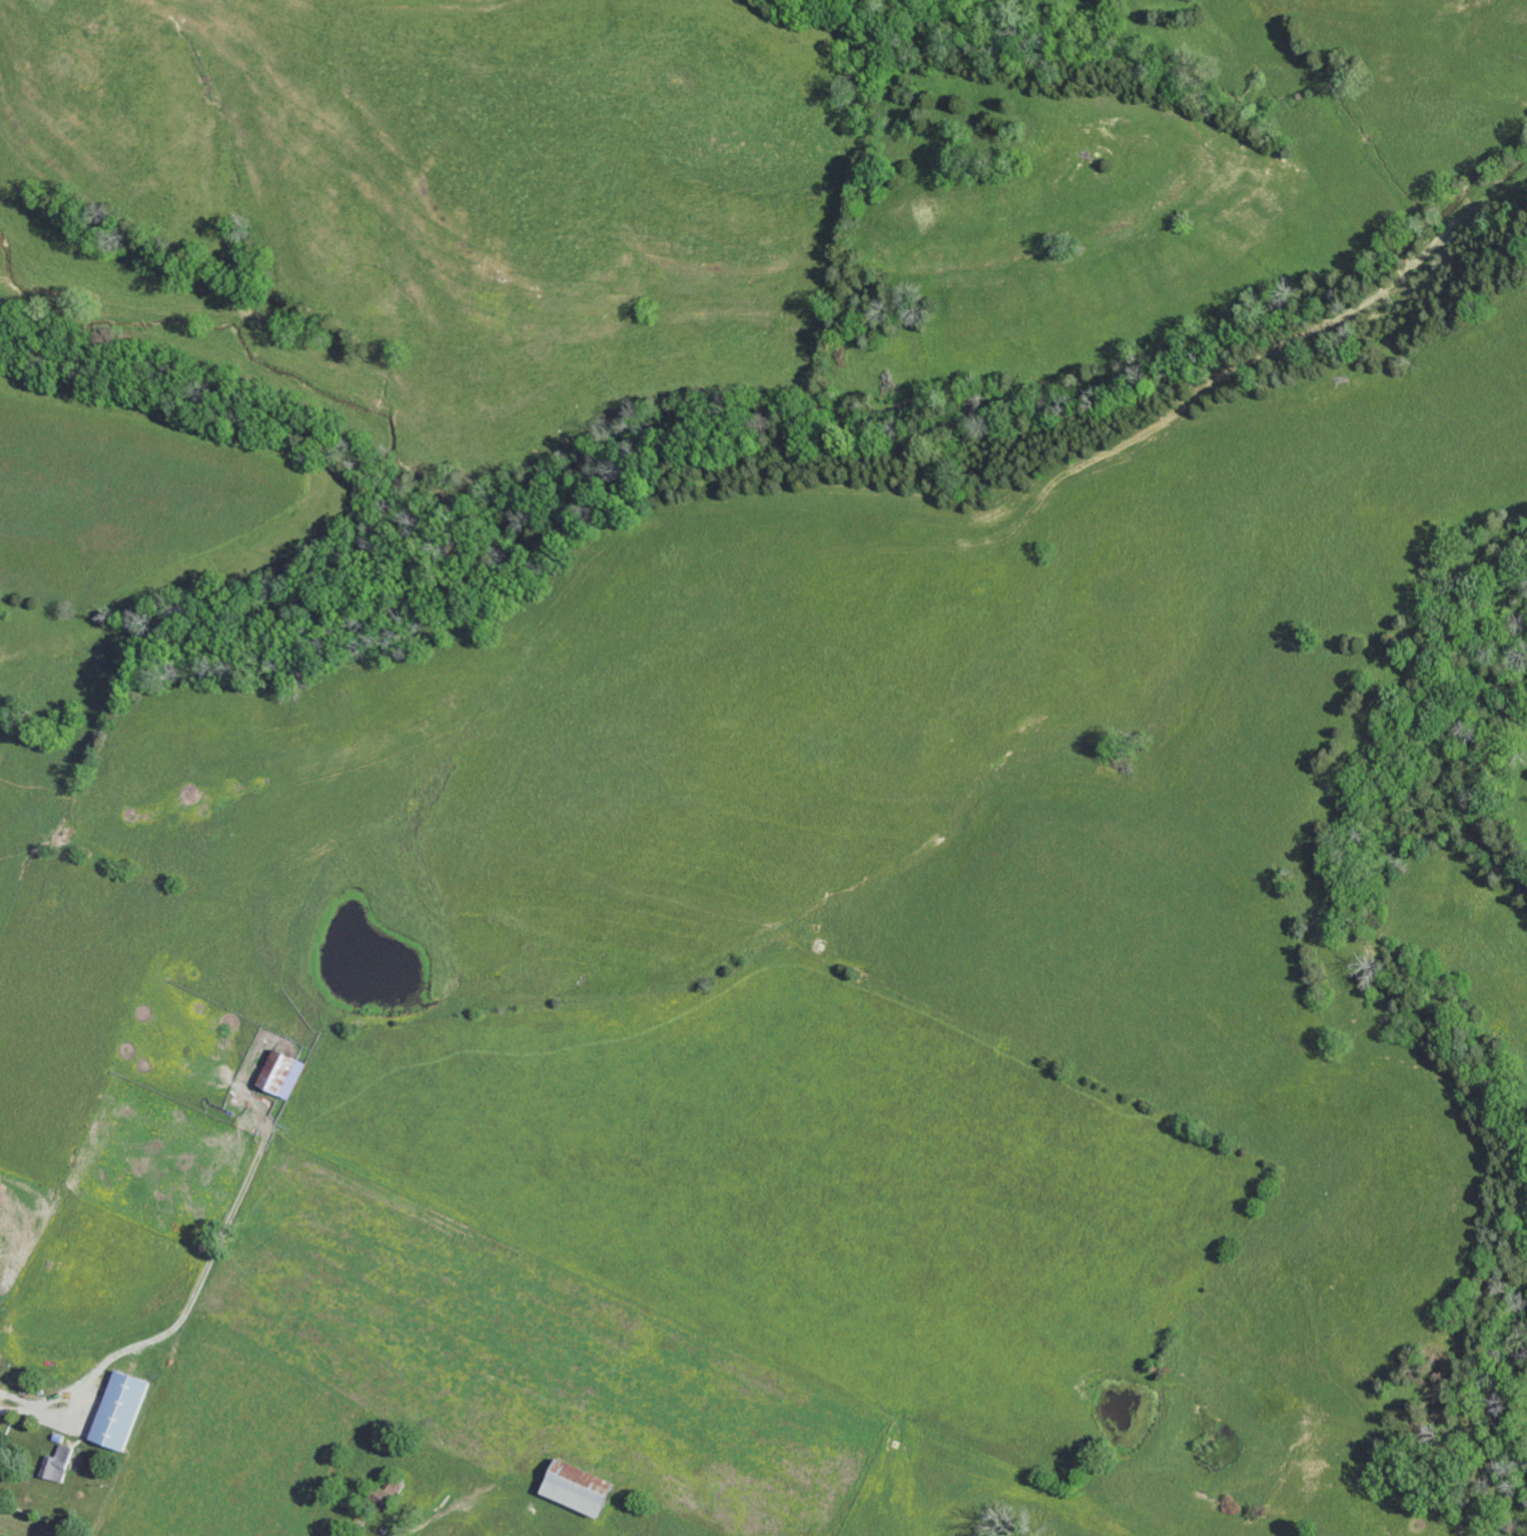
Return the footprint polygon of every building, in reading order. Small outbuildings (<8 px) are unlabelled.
[(261,1088),(294,1100),(308,1061),(275,1050),(261,1088)] [(95,1442),(130,1453),(152,1382),(116,1371),(95,1442)] [(49,1456),(45,1479),(68,1483),(75,1448),(62,1445),(60,1458),(49,1456)] [(605,1520),(620,1484),(561,1460),(547,1496),(605,1520)]
